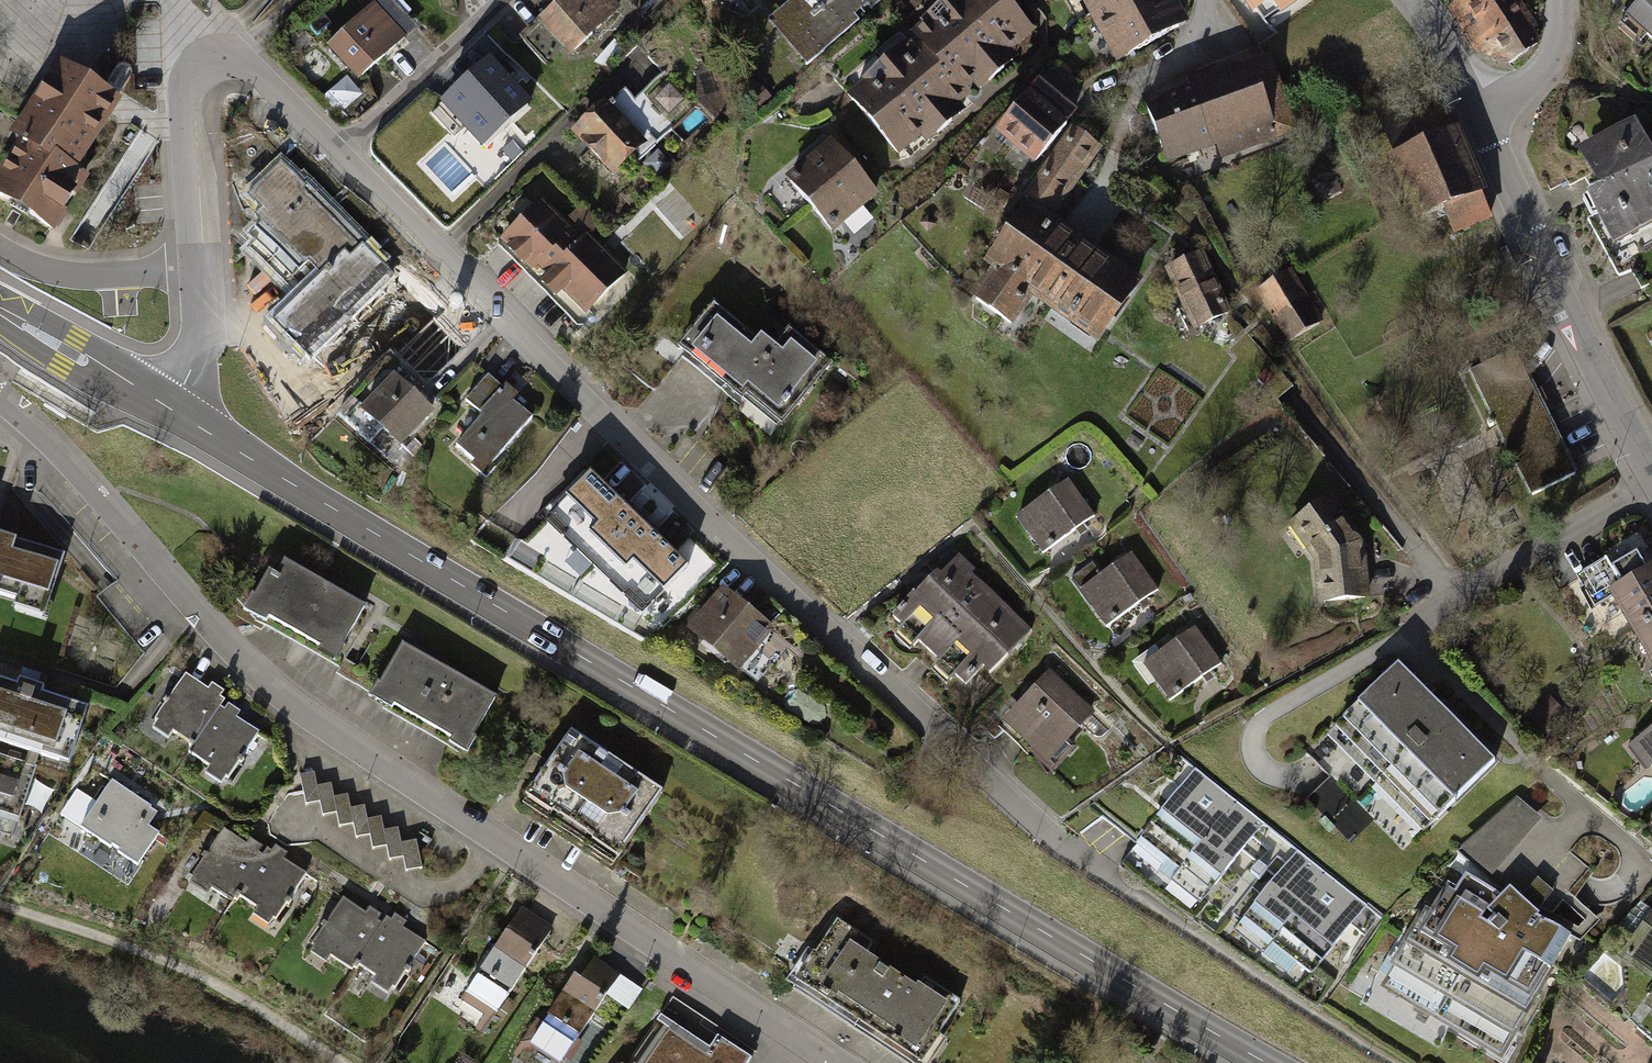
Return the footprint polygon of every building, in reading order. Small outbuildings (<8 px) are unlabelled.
[(325,49),(357,86),(419,30),(390,0),(378,0),(325,49)] [(540,21),(571,55),(621,11),(611,0),(564,0),(540,21)] [(770,20),(809,65),(885,0),(793,0),(770,20)] [(962,88),(1030,31),(1004,0),(959,0),(917,35),(920,39),(962,88)] [(1095,11),(1090,13),(1117,60),(1179,25),(1165,1),(1164,0),(1088,0),(1095,11)] [(1263,15),(1284,0),(1253,0),(1263,15)] [(1512,69),(1544,46),(1519,0),(1454,0),(1460,7),(1451,13),(1478,58),(1512,69)] [(1624,16),(1651,41),(1651,0),(1639,0),(1624,16)] [(962,88),(920,39),(850,99),(897,153),(966,94),(962,88)] [(1190,82),(1148,98),(1158,125),(1173,164),(1218,147),(1223,159),(1299,130),(1272,58),(1249,66),(1246,57),(1189,79),(1190,82)] [(57,59),(25,109),(8,136),(18,142),(0,170),(0,201),(50,232),(61,216),(86,175),(77,169),(98,136),(121,100),(94,83),(57,59)] [(697,65),(698,104),(716,122),(730,109),(710,60),(697,65)] [(489,63),(434,115),(453,135),(460,129),(481,152),(530,106),(489,63)] [(627,91),(609,107),(646,146),(632,159),(637,164),(694,108),(664,75),(636,102),(627,91)] [(1080,113),(1042,83),(998,136),(1035,167),(1080,113)] [(1439,102),(1379,128),(1422,227),(1444,217),(1454,238),(1491,222),(1481,198),(1486,195),(1459,131),(1453,134),(1439,102)] [(609,107),(607,105),(573,136),(612,178),(632,159),(646,146),(609,107)] [(1571,146),(1592,185),(1580,191),(1607,241),(1651,217),(1651,130),(1637,138),(1626,117),(1571,146)] [(1103,149),(1072,127),(1025,195),(1056,216),(1075,189),(1103,149)] [(853,169),(827,137),(784,173),(810,205),(853,169)] [(400,283),(280,162),(238,204),(270,235),(257,248),(251,254),(294,297),(268,323),(313,368),(400,283)] [(874,193),(853,169),(810,205),(831,229),(874,193)] [(622,278),(541,200),(497,245),(578,323),(622,278)] [(1030,205),(966,295),(1011,327),(1032,297),(1102,346),(1145,285),(1090,247),(1030,205)] [(1507,249),(1501,252),(1511,272),(1517,269),(1507,249)] [(1204,251),(1167,268),(1195,329),(1231,313),(1204,251)] [(1288,271),(1252,291),(1282,344),(1317,325),(1288,271)] [(770,359),(711,311),(677,353),(776,432),(829,366),(790,334),(770,359)] [(1581,476),(1523,340),(1474,360),(1532,497),(1581,476)] [(506,384),(501,389),(487,378),(466,403),(480,415),(455,445),(473,460),(470,464),(486,478),(494,468),(490,464),(531,417),(514,403),(520,396),(506,384)] [(432,415),(395,381),(359,419),(397,453),(432,415)] [(592,469),(546,515),(552,520),(527,543),(521,540),(509,560),(645,641),(719,567),(690,537),(677,551),(592,469)] [(1066,478),(1013,514),(1038,551),(1091,515),(1066,478)] [(1363,554),(1329,505),(1287,534),(1312,569),(1314,615),(1367,608),(1363,554)] [(18,608),(15,618),(46,628),(67,559),(6,541),(0,539),(0,603),(18,608)] [(1594,605),(1609,595),(1605,589),(1644,566),(1634,550),(1609,565),(1604,556),(1575,573),(1594,605)] [(942,576),(939,573),(932,580),(896,619),(905,627),(896,637),(913,653),(921,645),(939,661),(932,668),(950,685),(958,677),(969,688),(986,670),(991,675),(1031,633),(974,579),(978,574),(960,557),(942,576)] [(1156,595),(1133,558),(1081,591),(1105,628),(1156,595)] [(367,610),(278,560),(248,614),(337,664),(367,610)] [(1651,664),(1651,561),(1644,566),(1605,589),(1609,595),(1651,664)] [(774,625),(722,582),(687,624),(739,667),(774,625)] [(1221,666),(1195,630),(1145,666),(1171,702),(1221,666)] [(496,698),(402,647),(372,701),(466,752),(496,698)] [(1497,757),(1396,659),(1323,734),(1424,832),(1497,757)] [(1096,711),(1051,668),(1002,719),(1030,745),(1026,748),(1052,773),(1077,747),(1069,739),(1096,711)] [(203,692),(184,680),(150,732),(226,782),(261,730),(229,709),(203,692)] [(0,681),(0,744),(71,766),(89,708),(0,681)] [(1572,716),(1552,697),(1532,717),(1552,736),(1572,716)] [(1626,743),(1643,766),(1649,762),(1651,766),(1651,723),(1626,743)] [(660,788),(567,728),(518,803),(610,864),(660,788)] [(0,757),(0,832),(12,836),(34,767),(0,757)] [(315,769),(299,773),(305,803),(320,800),(323,813),(337,810),(340,825),(353,822),(356,836),(371,833),(374,847),(387,844),(390,857),(404,854),(407,869),(422,866),(417,839),(401,842),(398,826),(384,829),(381,815),(368,818),(365,804),(351,807),(348,793),(334,795),(332,782),(318,785),(315,769)] [(1265,823),(1195,769),(1125,858),(1195,912),(1265,823)] [(153,814),(109,783),(76,830),(137,872),(161,839),(144,827),(153,814)] [(1517,796),(1457,849),(1488,877),(1541,816),(1517,796)] [(245,839),(227,827),(194,877),(269,927),(302,877),(281,863),(245,839)] [(1368,905),(1300,851),(1234,933),(1302,987),(1368,905)] [(1404,927),(1361,1004),(1438,1047),(1451,1026),(1501,1058),(1571,933),(1537,914),(1540,910),(1537,909),(1540,905),(1578,926),(1584,919),(1539,877),(1522,894),(1509,883),(1501,894),(1466,871),(1456,886),(1447,881),(1431,906),(1425,903),(1409,929),(1404,927)] [(360,908),(342,897),(309,948),(388,999),(421,947),(401,934),(360,908)] [(1618,955),(1651,979),(1651,906),(1618,955)] [(553,933),(521,910),(457,998),(489,1022),(553,933)] [(792,979),(910,1062),(950,1005),(833,922),(792,979)] [(589,956),(528,1048),(550,1062),(566,1062),(622,978),(589,956)] [(656,1014),(624,1062),(752,1062),(755,1058),(716,1036),(708,1047),(656,1014)]
